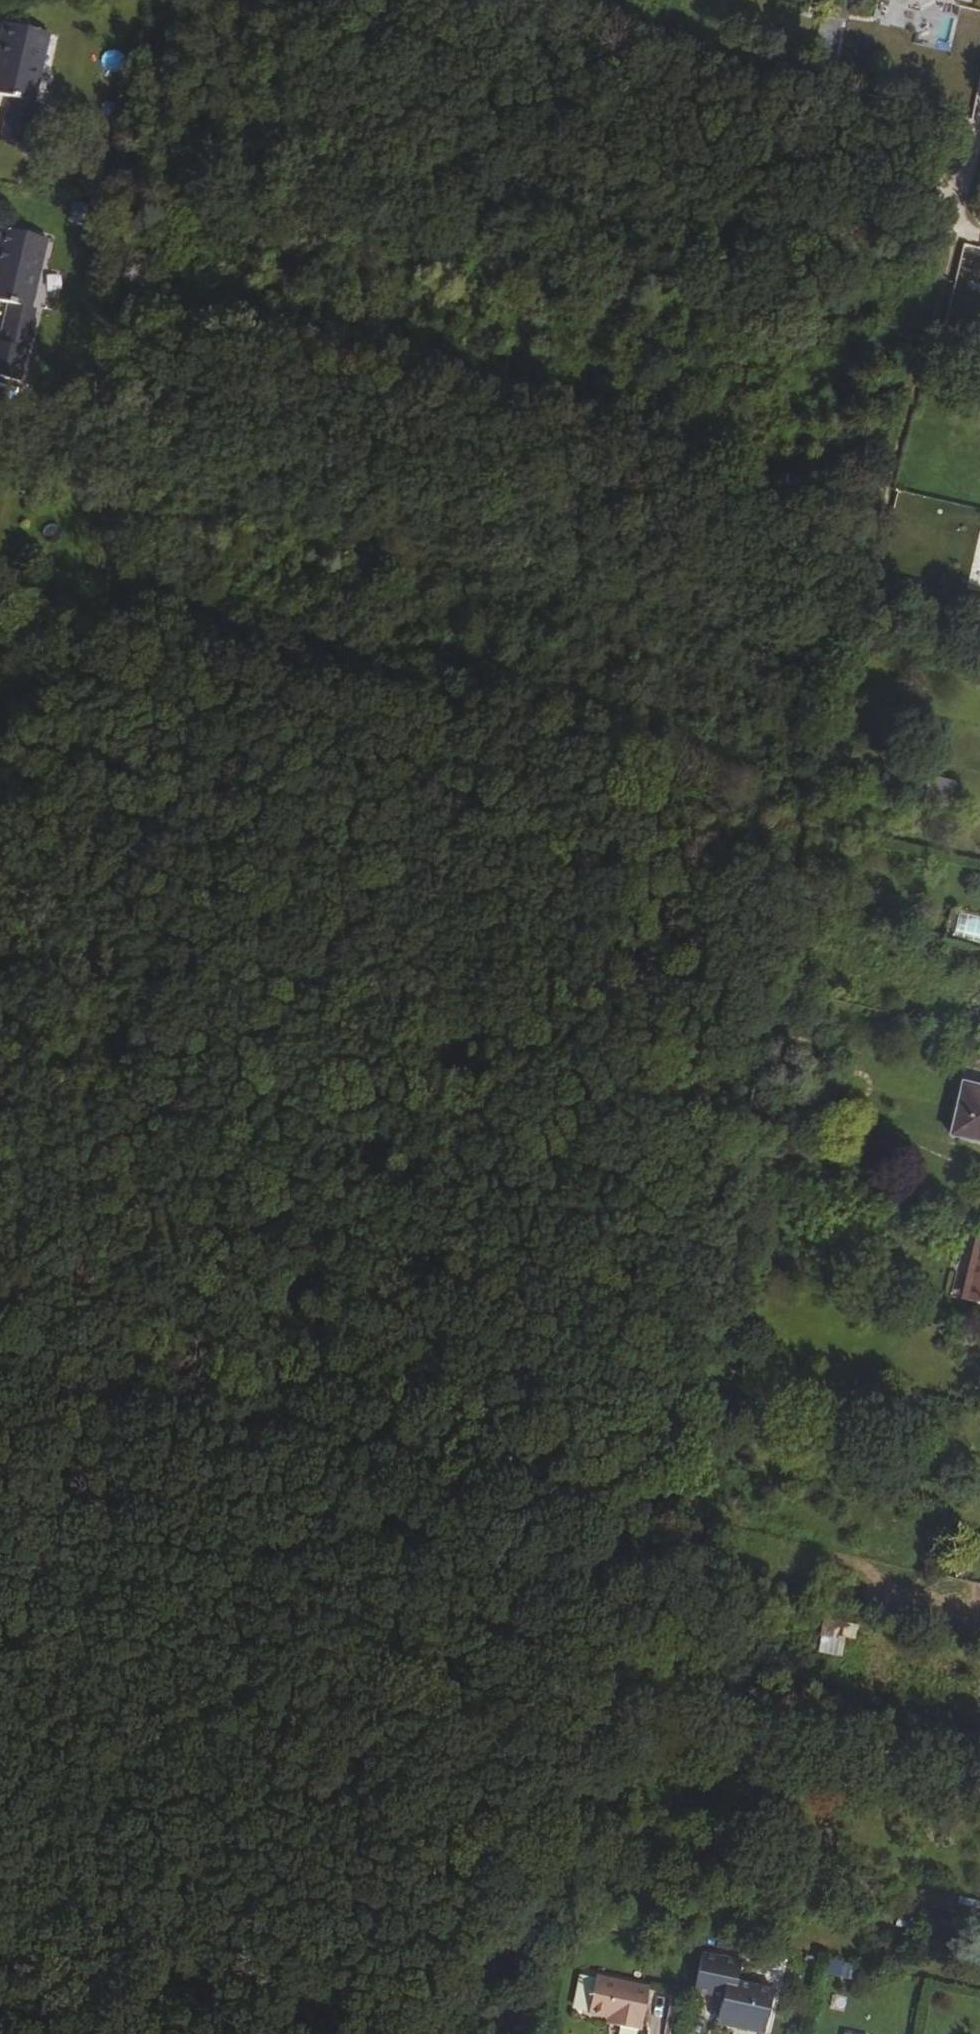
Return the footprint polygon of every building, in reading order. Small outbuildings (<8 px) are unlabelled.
[(3,24),(0,39),(0,96),(9,98),(4,123),(32,129),(38,104),(33,102),(48,34),(3,24)] [(4,123),(1,136),(29,142),(32,129),(4,123)] [(1,230),(0,235),(0,303),(7,304),(1,329),(30,335),(35,310),(30,309),(46,240),(1,230)] [(0,335),(0,343),(27,349),(30,335),(1,329),(0,335)] [(930,586),(949,591),(953,576),(933,571),(930,586)] [(921,802),(948,809),(957,768),(930,761),(921,802)] [(955,940),(979,941),(979,918),(956,916),(955,940)] [(979,1143),(979,1088),(961,1084),(949,1136),(979,1143)] [(961,1300),(979,1305),(979,1237),(976,1236),(961,1300)] [(815,1653),(832,1657),(841,1622),(824,1617),(815,1653)] [(739,1963),(702,1954),(693,1991),(722,1998),(716,2023),(764,2033),(773,1992),(734,1983),(739,1963)] [(596,1977),(588,2015),(617,2021),(616,2027),(640,2032),(649,1988),(596,1977)]
